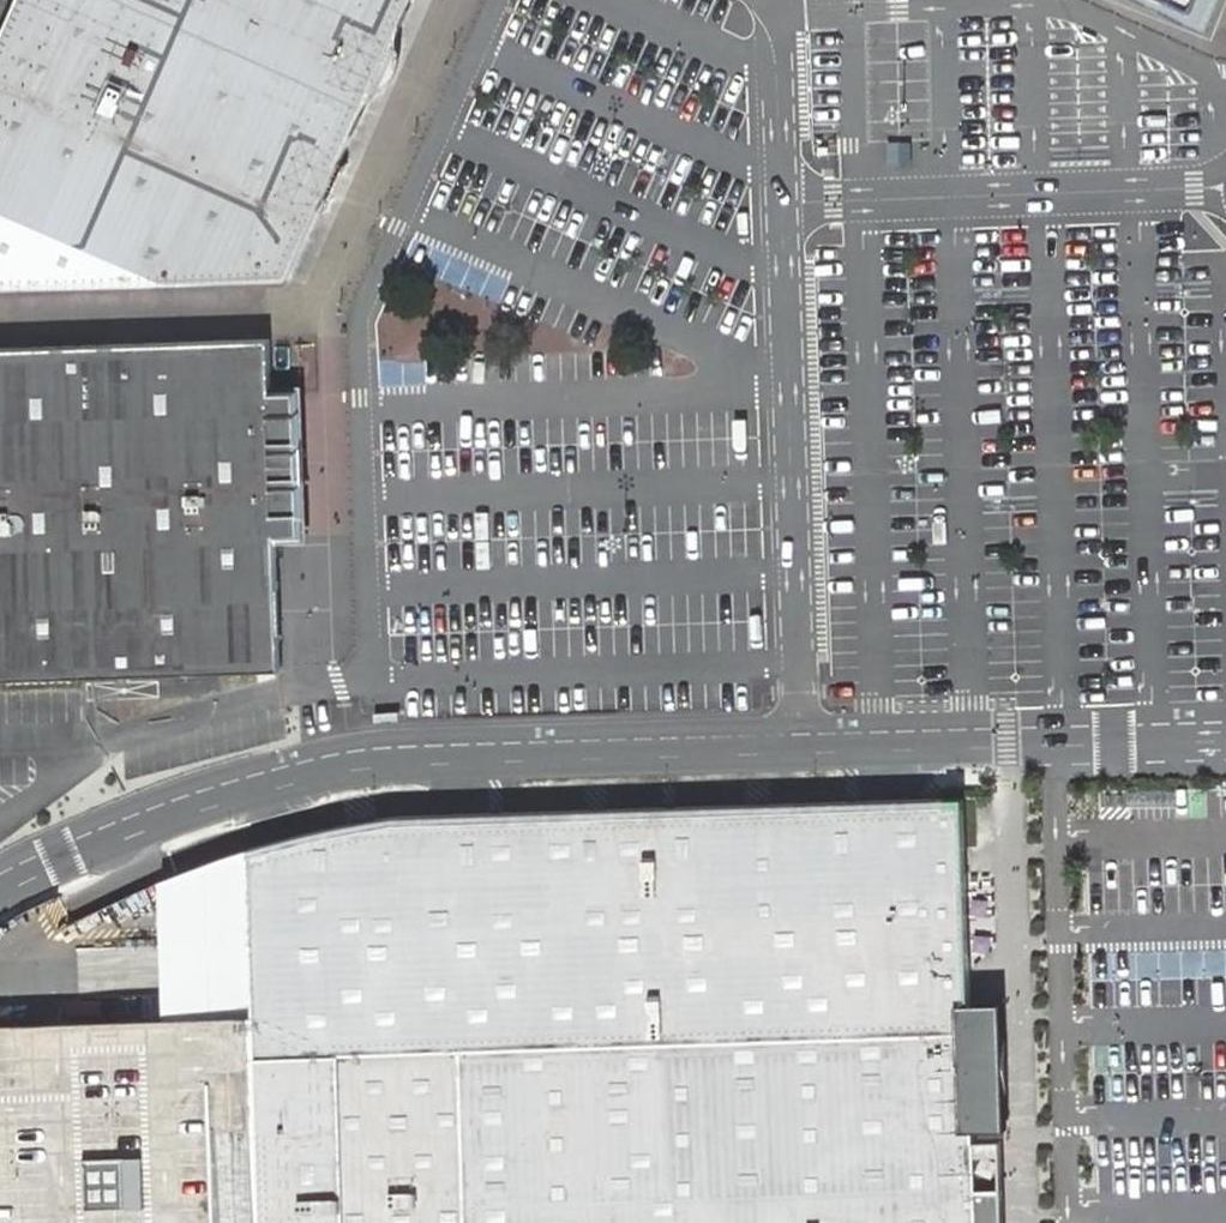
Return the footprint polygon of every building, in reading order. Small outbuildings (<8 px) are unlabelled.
[(0,36),(0,288),(289,278),(360,126),(62,0),(16,0),(0,36)] [(360,126),(414,1),(412,0),(62,0),(360,126)] [(1194,10),(1199,0),(1171,0),(1194,10)] [(0,351),(0,553),(269,546),(305,545),(297,393),(268,393),(269,338),(0,351)] [(275,671),(269,546),(0,553),(0,680),(275,671)] [(401,721),(401,711),(375,712),(376,722),(401,721)] [(1001,1222),(999,1139),(971,1138),(972,1119),(969,1010),(965,876),(962,799),(396,817),(364,822),(309,833),(242,852),(156,885),(158,1021),(0,1029),(0,1222),(1001,1222)] [(1002,1009),(969,1010),(972,1119),(1005,1118),(1002,1009)]
